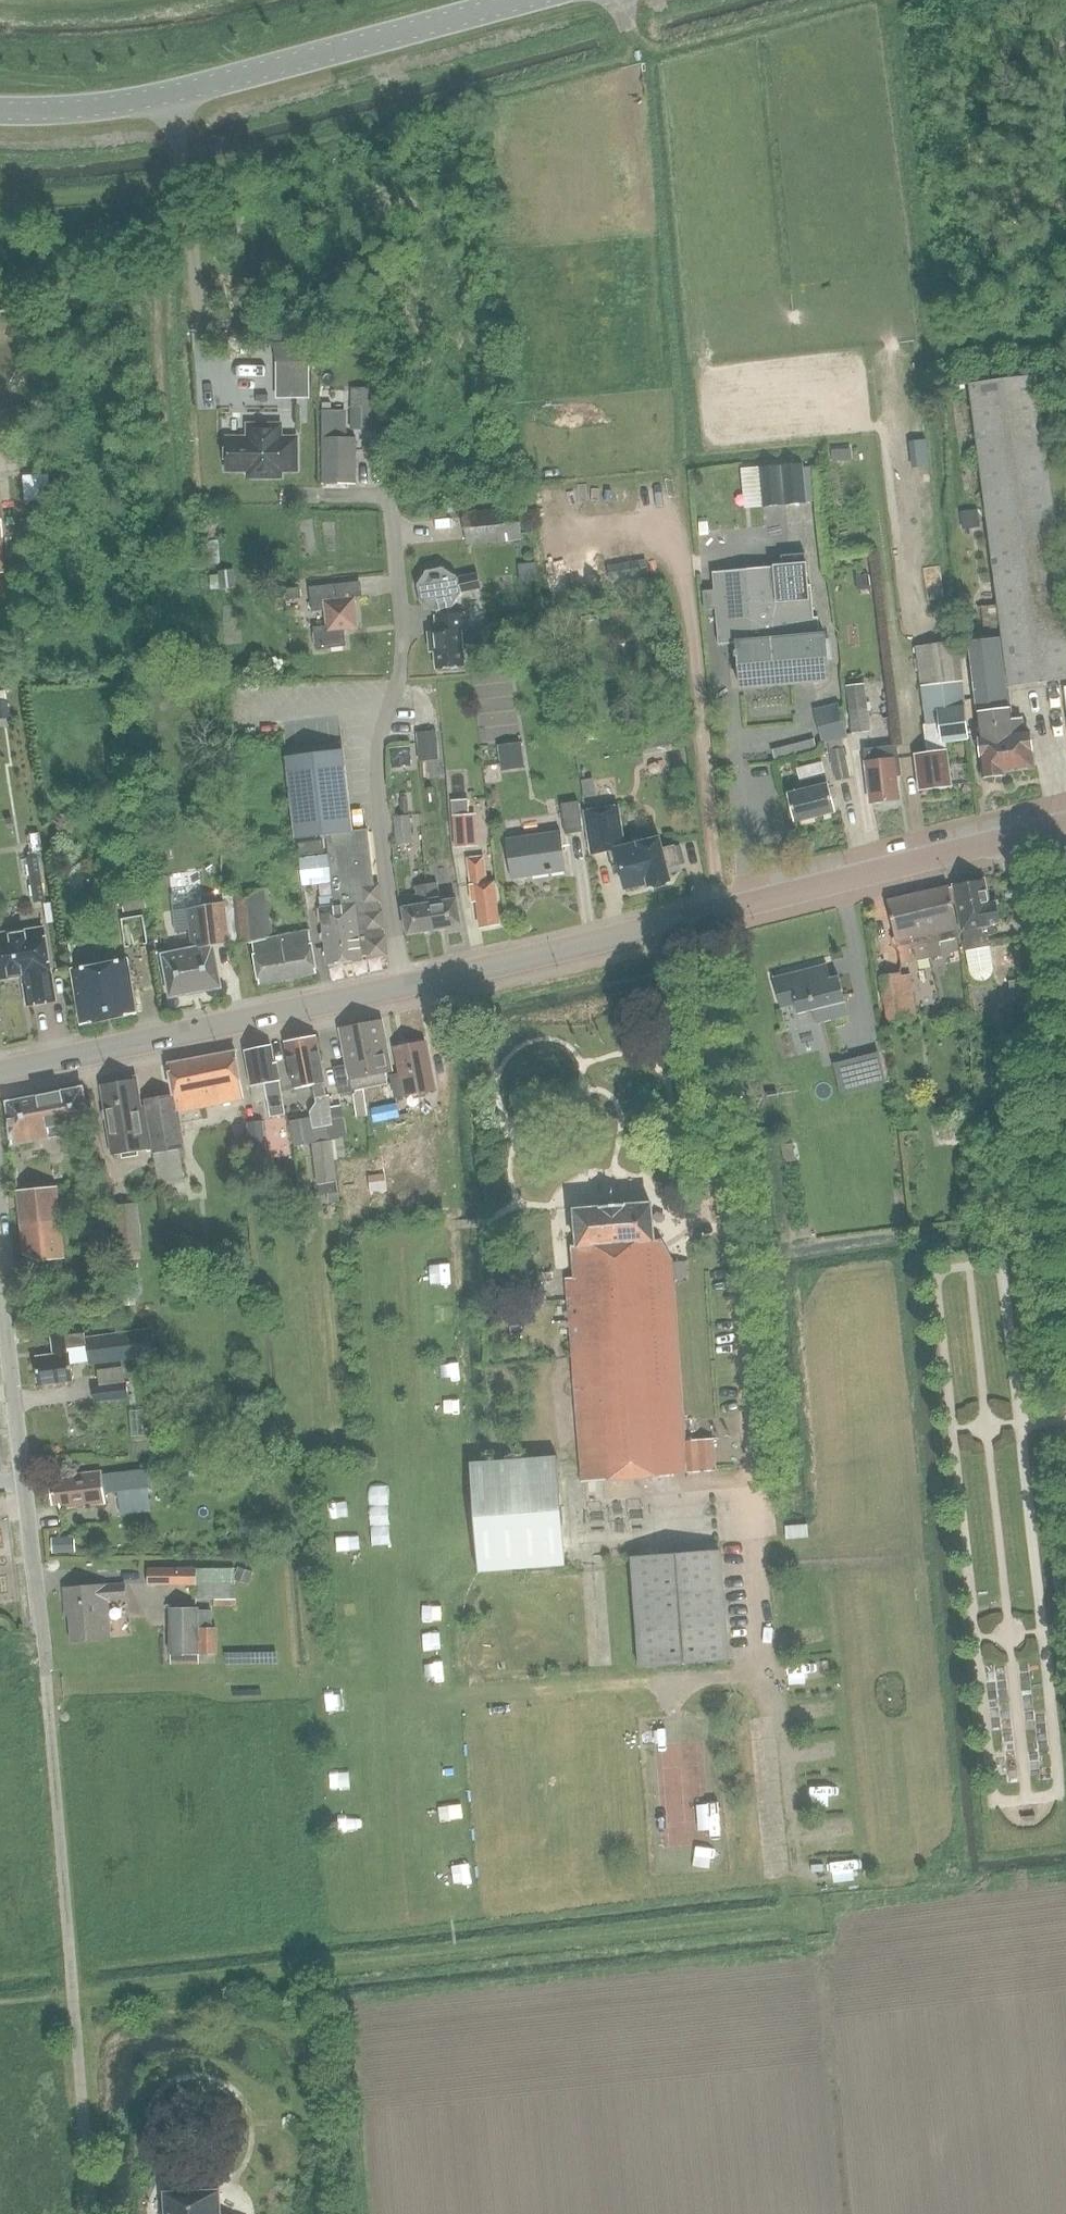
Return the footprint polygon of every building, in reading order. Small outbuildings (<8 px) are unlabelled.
[(309,344),(274,344),(276,363),(276,400),(310,399),(309,362),(309,344)] [(989,534),(999,606),(980,609),(982,629),(1001,626),(1003,637),(971,641),(981,738),(980,738),(985,777),(1004,775),(1004,771),(1035,767),(1030,731),(1023,732),(1022,718),(1012,719),(1008,687),(1065,680),(1065,585),(1059,528),(1038,376),(969,385),(989,534)] [(351,407),(351,431),(374,431),(374,430),(374,408),(351,407)] [(323,438),(347,438),(348,411),(340,411),(337,411),(331,411),(323,411),(323,438)] [(280,426),(250,426),(250,439),(227,439),(227,470),(250,470),(250,476),(280,476),(280,470),(296,470),(296,439),(280,439),(280,426)] [(349,479),(356,479),(356,438),(323,438),(323,485),(349,485),(349,479)] [(927,441),(914,443),(917,469),(930,468),(927,441)] [(763,505),(806,502),(803,464),(760,468),(763,505)] [(48,471),(22,473),(24,500),(50,498),(48,471)] [(465,514),(468,544),(523,540),(520,510),(465,514)] [(963,531),(978,529),(980,528),(978,511),(961,513),(963,531)] [(741,689),(830,681),(826,635),(820,635),(820,632),(814,633),(810,586),(809,586),(806,555),(782,557),(783,565),(774,566),(776,589),(775,589),(773,568),(714,573),(715,591),(702,592),(704,611),(717,610),(720,645),(737,644),(738,651),(735,652),(736,658),(739,657),(741,689)] [(463,592),(481,589),(478,574),(460,578),(458,575),(446,567),(442,566),(428,569),(424,572),(417,584),(416,588),(419,602),(421,605),(434,613),(438,614),(451,610),(454,608),(462,596),(463,592)] [(236,582),(234,570),(218,572),(220,591),(237,589),(236,582)] [(858,592),(863,591),(871,590),(869,576),(856,577),(858,592)] [(327,611),(329,627),(315,629),(318,651),(348,648),(346,631),(360,629),(357,599),(339,601),(337,586),(311,589),(314,612),(327,611)] [(302,600),(300,589),(287,591),(287,594),(288,602),(302,600)] [(462,631),(466,630),(464,614),(436,617),(438,633),(429,634),(431,652),(435,652),(437,669),(466,666),(462,631)] [(924,713),(928,753),(916,754),(920,790),(952,786),(946,742),(969,739),(958,642),(917,647),(925,713),(924,713)] [(854,733),(872,731),(867,684),(848,686),(854,733)] [(7,701),(0,702),(0,720),(4,720),(10,719),(7,701)] [(839,704),(815,710),(819,728),(823,743),(830,741),(844,738),(848,737),(844,721),(839,704)] [(437,732),(417,733),(418,749),(438,748),(438,743),(437,732)] [(662,737),(657,738),(658,747),(664,752),(672,751),(669,736),(662,737)] [(844,738),(830,741),(832,751),(838,781),(852,778),(846,748),(844,738)] [(500,755),(502,772),(525,769),(522,743),(498,746),(500,755)] [(898,777),(903,777),(899,747),(864,751),(871,803),(901,800),(898,777)] [(343,751),(287,757),(297,839),(328,835),(336,906),(322,908),(324,932),(321,935),(322,941),(326,943),(328,964),(330,964),(330,967),(344,965),(344,962),(363,959),(387,957),(380,907),(377,902),(368,830),(353,832),(343,751)] [(796,823),(836,813),(826,775),(801,782),(803,791),(789,794),(796,823)] [(584,832),(579,802),(563,805),(568,835),(584,832)] [(670,868),(682,865),(677,846),(665,849),(663,836),(627,844),(619,804),(586,812),(593,856),(611,851),(615,867),(614,867),(616,875),(622,873),(626,890),(649,884),(649,887),(651,886),(656,889),(667,887),(667,886),(670,880),(672,880),(670,868)] [(411,814),(395,816),(397,844),(414,842),(411,814)] [(456,848),(473,847),(471,814),(453,816),(456,848)] [(512,880),(568,872),(562,831),(506,839),(512,880)] [(40,834),(33,835),(26,836),(29,854),(36,853),(43,851),(40,834)] [(300,856),(326,853),(324,841),(299,844),(300,856)] [(481,928),(500,925),(495,882),(487,883),(484,857),(469,859),(472,885),(471,885),(473,903),(478,902),(481,928)] [(46,903),(39,858),(28,860),(34,904),(46,903)] [(985,879),(952,886),(966,952),(970,971),(970,972),(970,973),(971,973),(971,974),(971,975),(972,977),(974,978),(976,980),(977,980),(980,981),(982,981),(984,981),(985,981),(987,981),(988,980),(990,979),(991,978),(992,977),(993,975),(994,974),(994,973),(995,972),(995,970),(995,969),(995,968),(995,967),(995,966),(991,947),(989,937),(996,935),(994,926),(1002,924),(998,900),(989,902),(985,879)] [(435,931),(462,926),(457,900),(441,902),(437,883),(427,885),(435,931)] [(408,935),(435,931),(427,885),(417,886),(420,906),(404,909),(408,935)] [(940,941),(957,937),(960,936),(948,886),(919,893),(931,941),(929,941),(932,957),(943,955),(940,941)] [(239,943),(240,946),(253,942),(260,985),(318,974),(311,931),(272,939),(271,935),(274,934),(269,889),(234,894),(234,892),(224,893),(225,903),(230,944),(239,943)] [(144,891),(121,895),(124,912),(147,909),(144,891)] [(918,960),(932,957),(929,941),(931,941),(919,893),(887,900),(898,948),(899,948),(902,964),(913,962),(910,946),(914,945),(918,960)] [(201,895),(172,898),(176,931),(191,930),(189,914),(189,909),(190,909),(203,907),(201,895)] [(214,946),(230,944),(225,903),(203,907),(190,909),(189,909),(189,914),(191,930),(193,949),(165,955),(172,998),(222,988),(214,946)] [(25,975),(30,1005),(55,1002),(51,971),(52,971),(46,931),(13,936),(10,934),(0,935),(0,979),(25,975)] [(128,960),(75,970),(83,1025),(137,1014),(128,960)] [(816,1023),(848,1015),(838,975),(831,976),(827,962),(773,976),(781,1008),(796,1004),(798,1012),(812,1009),(816,1023)] [(912,989),(903,991),(900,972),(882,974),(889,1022),(916,1018),(912,989)] [(389,1085),(386,1073),(393,1072),(383,1021),(340,1029),(348,1066),(335,1068),(340,1094),(389,1085)] [(314,1129),(333,1125),(332,1120),(330,1096),(327,1096),(324,1079),(316,1038),(286,1044),(295,1089),(313,1085),(317,1103),(311,1112),(314,1129)] [(396,1098),(435,1091),(426,1042),(395,1048),(400,1075),(392,1076),(396,1098)] [(271,1117),(286,1115),(279,1063),(277,1063),(274,1045),(246,1050),(252,1085),(265,1083),(271,1117)] [(201,1107),(244,1098),(236,1051),(169,1064),(175,1094),(146,1100),(155,1154),(154,1154),(160,1185),(187,1180),(180,1149),(185,1148),(180,1121),(203,1117),(201,1107)] [(844,1061),(833,1064),(841,1095),(864,1089),(856,1058),(844,1061)] [(146,1106),(141,1107),(137,1080),(102,1086),(113,1156),(151,1150),(145,1113),(146,1106)] [(70,1126),(89,1121),(82,1088),(8,1103),(13,1147),(72,1134),(70,1126)] [(397,1104),(371,1109),(374,1123),(400,1118),(397,1104)] [(333,1125),(335,1141),(341,1140),(340,1138),(343,1137),(346,1137),(344,1118),(332,1120),(333,1125)] [(268,1158),(264,1121),(247,1123),(249,1150),(250,1159),(268,1158)] [(335,1141),(333,1141),(335,1159),(346,1157),(343,1137),(340,1138),(341,1140),(335,1141)] [(338,1182),(333,1141),(312,1144),(319,1195),(336,1192),(334,1183),(338,1182)] [(793,1144),(782,1146),(785,1163),(796,1161),(793,1144)] [(385,1176),(369,1178),(371,1192),(387,1190),(385,1176)] [(57,1187),(18,1191),(25,1255),(41,1261),(65,1259),(57,1187)] [(568,1276),(575,1360),(583,1476),(718,1466),(715,1432),(687,1434),(675,1269),(689,1268),(688,1249),(674,1250),(664,1235),(656,1236),(653,1201),(575,1206),(577,1238),(578,1242),(574,1242),(576,1275),(568,1276)] [(138,1203),(113,1206),(117,1254),(143,1251),(138,1203)] [(54,1356),(36,1358),(40,1386),(74,1381),(71,1361),(69,1349),(85,1347),(86,1359),(88,1359),(89,1366),(154,1357),(150,1329),(86,1338),(85,1334),(66,1336),(65,1333),(52,1335),(54,1356)] [(126,1381),(92,1386),(94,1402),(128,1397),(126,1381)] [(558,1452),(471,1459),(479,1568),(567,1561),(558,1452)] [(85,1506),(106,1503),(105,1492),(119,1491),(121,1513),(152,1510),(147,1470),(103,1475),(103,1472),(64,1477),(64,1482),(51,1484),(54,1504),(60,1503),(60,1509),(75,1507),(77,1509),(84,1509),(85,1506)] [(77,1553),(76,1548),(76,1538),(52,1539),(53,1554),(77,1553)] [(640,1668),(731,1661),(722,1550),(631,1557),(640,1668)] [(249,1585),(253,1573),(240,1568),(237,1575),(235,1580),(249,1585)] [(235,1569),(148,1569),(148,1585),(197,1585),(197,1600),(214,1600),(214,1609),(234,1609),(235,1569)] [(73,1641),(111,1638),(108,1601),(127,1600),(126,1583),(107,1584),(64,1588),(67,1615),(71,1615),(73,1641)] [(170,1608),(171,1656),(218,1655),(218,1628),(213,1628),(212,1610),(200,1610),(200,1608),(170,1608)] [(219,2187),(166,2191),(168,2213),(221,2213),(219,2187)]
